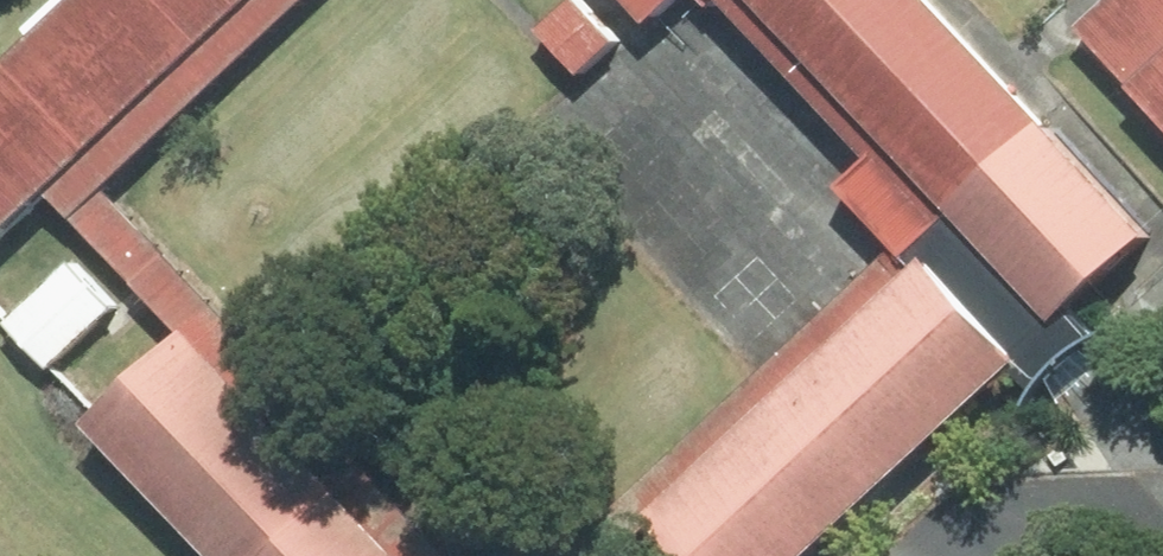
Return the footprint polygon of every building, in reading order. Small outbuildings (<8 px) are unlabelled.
[(0,82),(0,248),(1,249),(65,189),(266,0),(87,0),(0,82)] [(49,215),(182,357),(198,342),(398,555),(422,555),(97,211),(324,0),(279,0),(49,215)] [(556,23),(597,69),(634,36),(601,0),(581,0),(556,23)] [(670,25),(697,0),(647,0),(670,25)] [(889,151),(858,179),(916,242),(928,248),(976,204),(1080,317),(1087,311),(1162,242),(1162,206),(973,0),(750,0),(889,151)] [(1099,20),(1162,89),(1162,0),(1121,0),(1099,20)] [(976,204),(928,248),(939,260),(1032,362),(1055,387),(1073,356),(1078,352),(1103,329),(1087,311),(1080,317),(976,204)] [(86,256),(20,317),(64,364),(130,303),(86,256)] [(924,286),(913,274),(900,268),(590,555),(632,555),(924,286)] [(1011,411),(918,309),(651,555),(854,555),(1011,411)] [(91,459),(182,555),(371,555),(193,365),(177,380),(91,459)]
